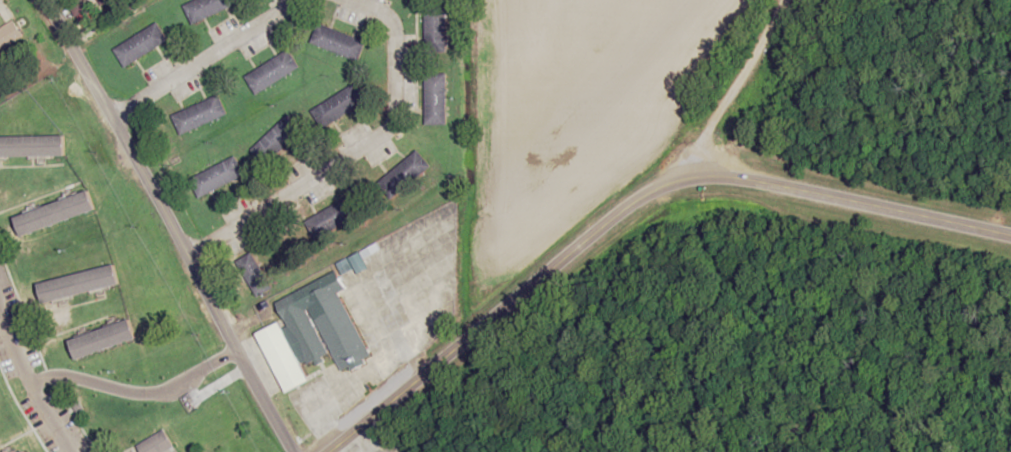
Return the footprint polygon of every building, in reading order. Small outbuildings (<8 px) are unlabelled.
[(192,25),(237,4),(235,0),(196,0),(183,6),(192,25)] [(425,49),(446,49),(446,5),(425,5),(425,49)] [(23,35),(10,19),(0,28),(0,52),(2,54),(23,35)] [(124,67),(167,41),(157,23),(113,49),(124,67)] [(356,61),(364,40),(317,23),(310,44),(356,61)] [(255,94),(299,69),(289,51),(245,76),(255,94)] [(424,76),(424,125),(446,125),(446,76),(424,76)] [(313,107),(322,125),(366,104),(357,85),(313,107)] [(179,135),(226,115),(218,95),(171,116),(179,135)] [(301,129),(287,115),(253,149),(267,163),(301,129)] [(66,157),(66,136),(0,137),(0,157),(66,157)] [(393,198),(430,166),(416,150),(379,182),(393,198)] [(198,197),(243,177),(235,158),(189,178),(198,197)] [(97,211),(91,192),(15,217),(21,235),(97,211)] [(323,212),(332,229),(358,214),(349,197),(323,212)] [(257,297),(271,288),(250,253),(236,261),(257,297)] [(43,303),(121,286),(116,267),(38,283),(43,303)] [(335,364),(345,360),(347,365),(367,357),(339,292),(345,290),(337,273),(292,292),(301,313),(311,309),(335,364)] [(70,340),(76,358),(137,340),(131,321),(70,340)] [(284,392),(307,382),(280,322),(257,333),(284,392)] [(141,451),(169,451),(174,449),(165,431),(137,445),(141,451)]
